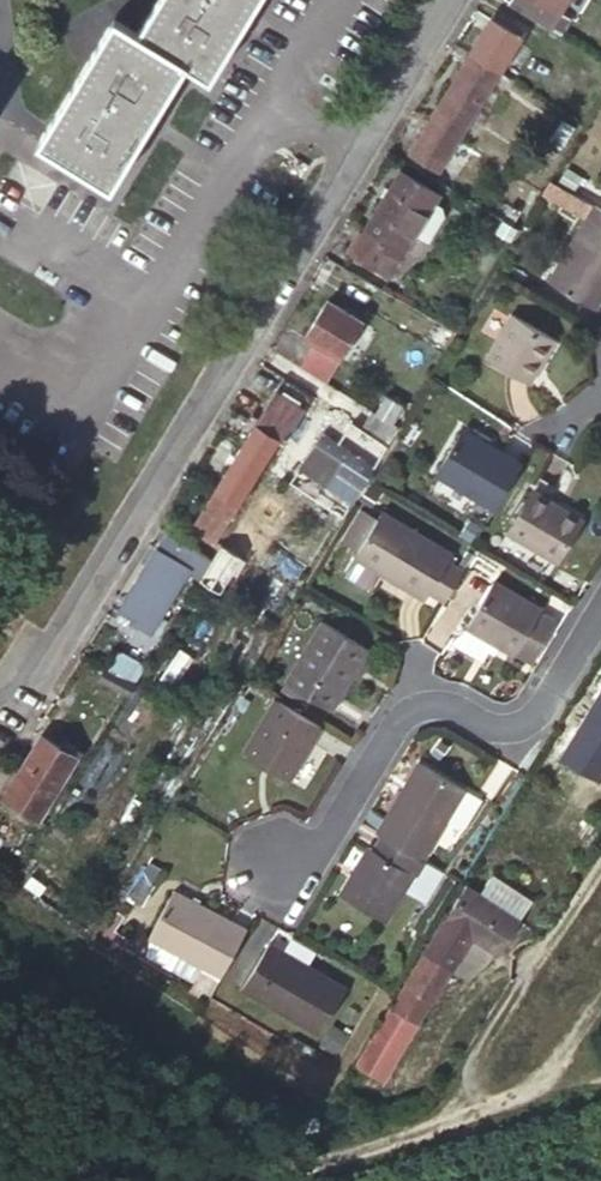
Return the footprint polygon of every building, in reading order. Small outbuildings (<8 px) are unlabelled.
[(256,0),(159,0),(138,33),(114,19),(39,142),(112,186),(186,63),(209,77),(256,0)] [(508,4),(559,35),(568,20),(559,16),(569,0),(510,0),(508,4)] [(522,38),(490,19),(468,54),(500,73),(522,38)] [(500,73),(468,54),(434,110),(466,129),(500,73)] [(466,129),(434,110),(407,154),(439,173),(466,129)] [(574,127),(561,119),(547,141),(561,150),(574,127)] [(586,180),(566,169),(556,184),(576,196),(586,180)] [(434,202),(439,194),(400,171),(362,236),(359,234),(348,252),(390,277),(414,236),(434,202)] [(572,194),(548,180),(539,195),(563,209),(572,194)] [(583,221),(592,205),(572,194),(563,209),(583,221)] [(444,216),(442,207),(434,202),(414,236),(427,244),(444,216)] [(592,205),(583,221),(547,284),(594,311),(600,300),(600,211),(592,205)] [(299,367),(326,383),(362,321),(326,300),(303,339),(312,344),(299,367)] [(511,315),(485,358),(529,383),(554,340),(511,315)] [(285,442),(313,395),(284,377),(256,425),(279,438),(285,442)] [(403,406),(384,395),(374,412),(393,423),(403,406)] [(374,412),(371,409),(359,429),(387,446),(399,426),(393,423),(374,412)] [(215,491),(238,504),(279,438),(256,425),(215,491)] [(493,510),(521,463),(463,428),(434,475),(493,510)] [(352,504),(374,468),(318,434),(296,470),(319,484),(352,504)] [(319,484),(296,470),(289,483),(312,497),(319,484)] [(371,508),(381,491),(369,484),(359,500),(371,508)] [(238,504),(215,491),(192,528),(207,537),(215,542),(238,504)] [(532,491),(507,532),(556,562),(581,520),(532,491)] [(452,553),(381,510),(377,518),(360,508),(340,541),(358,551),(353,558),(381,575),(424,600),(428,593),(444,603),(464,570),(448,560),(452,553)] [(215,542),(207,537),(198,552),(212,560),(221,545),(215,542)] [(198,552),(172,538),(161,556),(155,551),(119,608),(139,620),(136,625),(150,634),(188,573),(199,581),(212,560),(198,552)] [(238,555),(221,545),(212,560),(199,581),(215,591),(238,555)] [(381,575),(353,558),(347,570),(349,580),(363,589),(374,586),(381,575)] [(465,628),(513,656),(514,655),(539,611),(540,610),(493,582),(465,628)] [(539,611),(514,655),(530,665),(556,621),(539,611)] [(368,650),(321,622),(284,683),(331,712),(368,650)] [(107,669),(128,681),(138,661),(118,650),(107,669)] [(321,727),(274,699),(241,753),(288,782),(321,727)] [(575,759),(596,729),(578,717),(557,747),(575,759)] [(38,819),(76,757),(41,735),(2,798),(38,819)] [(417,763),(375,834),(380,836),(422,861),(445,822),(463,791),(417,763)] [(463,791),(445,822),(461,832),(479,800),(463,791)] [(422,861),(380,836),(372,851),(367,848),(339,896),(386,923),(408,885),(414,875),(419,878),(427,864),(422,861)] [(414,875),(408,885),(423,895),(437,870),(427,864),(419,878),(414,875)] [(488,878),(478,893),(518,919),(529,905),(488,878)] [(139,879),(129,898),(142,906),(153,887),(139,879)] [(478,893),(467,885),(444,919),(454,926),(450,932),(460,939),(464,932),(496,953),(518,919),(478,893)] [(207,1001),(245,929),(174,891),(148,941),(179,957),(202,969),(190,992),(207,1001)] [(432,1002),(452,970),(444,965),(454,949),(460,939),(450,932),(454,926),(444,919),(433,936),(390,1007),(417,1023),(431,1001),(432,1002)] [(179,957),(148,941),(146,958),(171,972),(179,957)] [(346,989),(268,943),(240,991),(318,1037),(346,989)]
